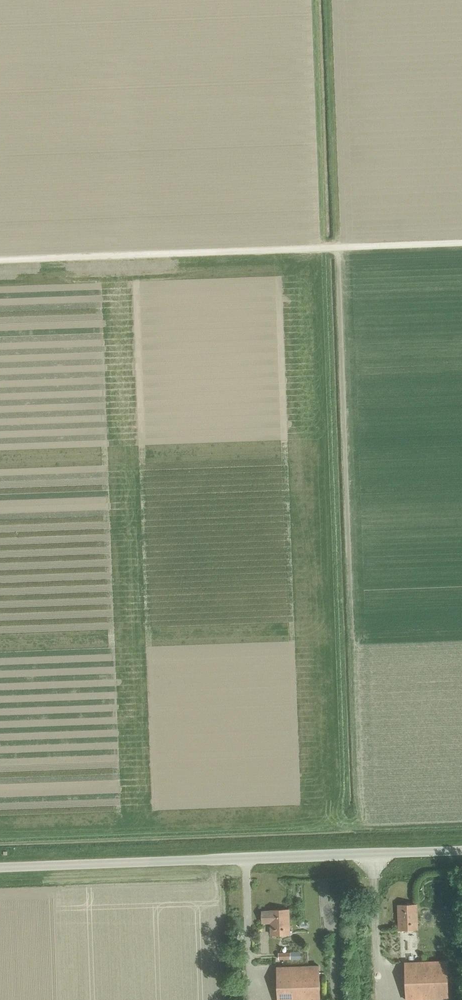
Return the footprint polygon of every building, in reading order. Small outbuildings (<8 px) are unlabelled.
[(398,905),(399,929),(417,929),(417,904),(398,905)] [(262,911),(263,922),(271,922),(271,934),(290,934),(289,909),(270,910),(270,911),(262,911)] [(447,960),(405,962),(406,999),(415,999),(448,999),(447,960)] [(278,999),(320,999),(319,965),(277,967),(278,999)]
